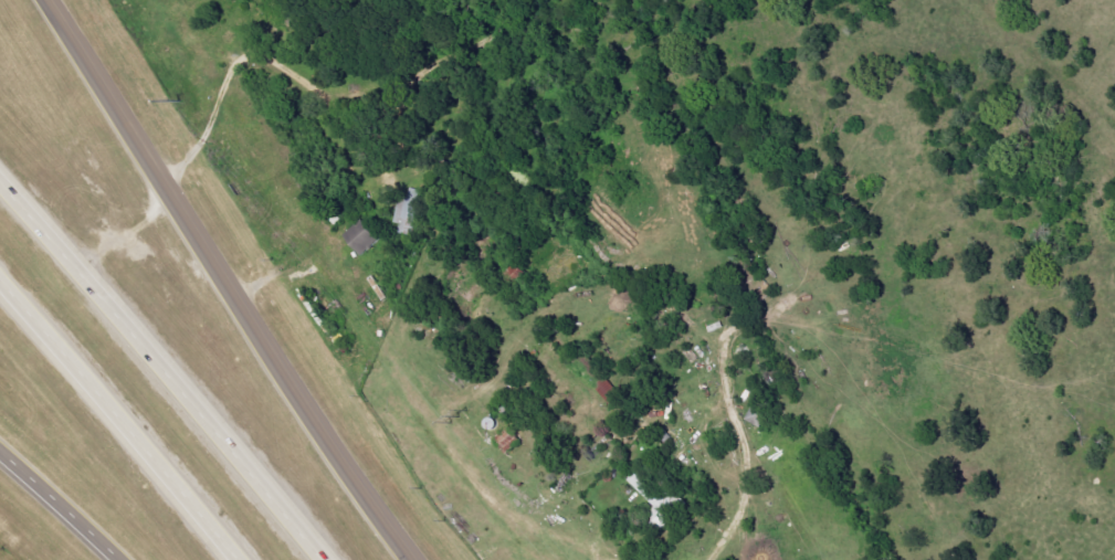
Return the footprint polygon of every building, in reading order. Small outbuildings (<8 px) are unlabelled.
[(425,202),(420,200),(422,192),(412,189),(407,205),(402,203),(395,224),(402,226),(400,233),(414,237),(425,202)] [(383,242),(367,220),(347,234),(362,256),(383,242)] [(610,406),(622,397),(588,354),(577,362),(610,406)] [(508,456),(524,443),(512,428),(496,441),(508,456)] [(627,479),(656,508),(642,523),(656,537),(685,508),(641,465),(627,479)]
